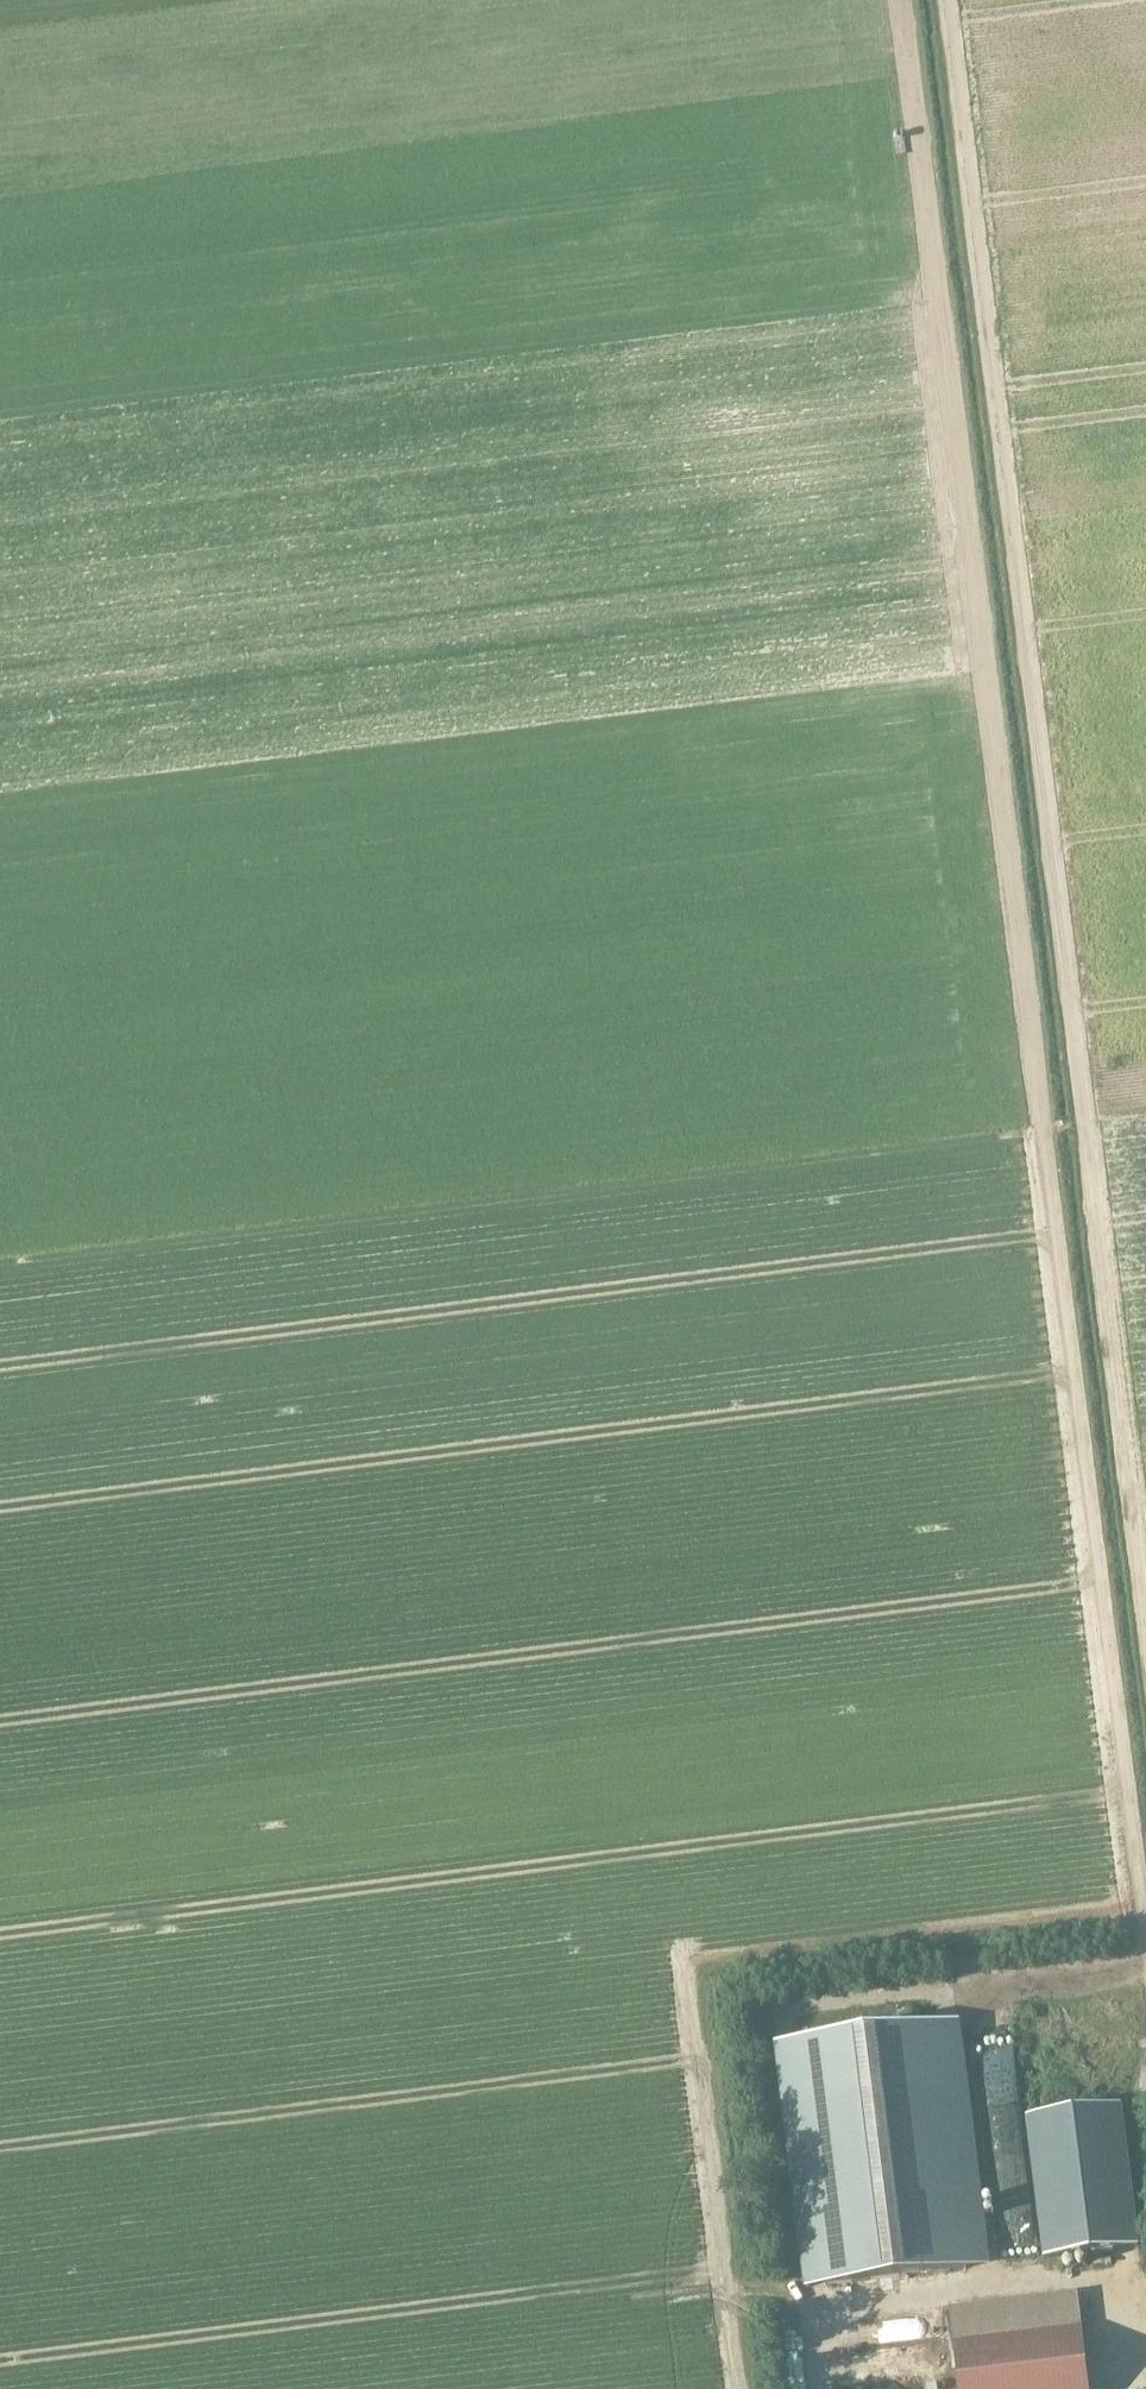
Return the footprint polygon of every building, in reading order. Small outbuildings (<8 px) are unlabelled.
[(965,2268),(935,2026),(777,2045),(807,2288),(965,2268)] [(1121,2104),(1024,2116),(1041,2259),(1138,2247),(1121,2104)] [(949,2307),(960,2388),(1088,2388),(1075,2291),(949,2307)]
